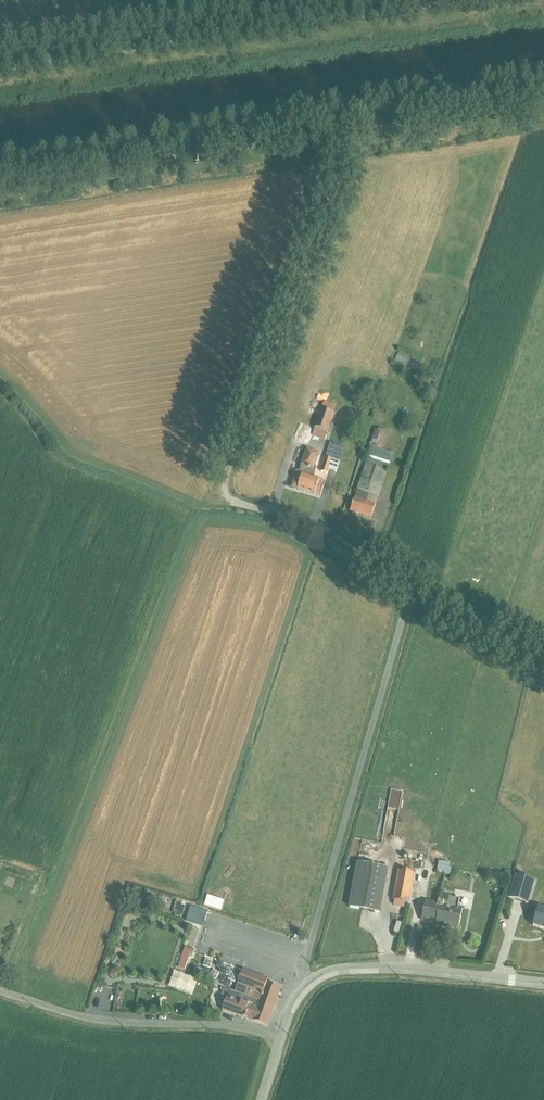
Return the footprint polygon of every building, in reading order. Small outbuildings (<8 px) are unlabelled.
[(398,354),(396,365),(421,369),(423,358),(398,354)] [(392,372),(390,381),(398,382),(400,374),(392,372)] [(347,406),(357,410),(361,398),(351,395),(347,406)] [(325,402),(313,437),(325,441),(338,406),(325,402)] [(372,447),(383,451),(388,434),(375,430),(370,446),(372,447)] [(330,443),(321,472),(328,474),(329,470),(337,473),(344,447),(330,443)] [(383,451),(372,447),(351,511),(372,518),(393,454),(383,451)] [(298,472),(294,483),(295,485),(294,488),(321,496),(326,482),(314,478),(317,468),(315,467),(320,454),(307,449),(301,466),(302,467),(300,472),(298,472)] [(389,811),(400,812),(401,791),(390,790),(389,811)] [(248,820),(251,811),(237,806),(234,815),(248,820)] [(387,814),(386,828),(395,828),(396,814),(387,814)] [(439,861),(437,873),(452,876),(454,868),(449,867),(451,863),(439,861)] [(358,863),(350,907),(380,913),(389,868),(358,863)] [(398,870),(393,900),(395,900),(394,906),(405,908),(406,903),(410,903),(415,873),(398,870)] [(514,876),(507,898),(526,905),(534,883),(514,876)] [(208,895),(204,905),(222,911),(225,901),(208,895)] [(425,900),(421,919),(436,922),(436,924),(459,929),(463,907),(459,907),(460,899),(450,898),(449,902),(439,900),(438,903),(425,900)] [(202,923),(207,910),(193,905),(189,919),(202,923)] [(533,926),(543,929),(543,908),(539,907),(533,926)] [(186,946),(178,967),(185,970),(190,956),(193,956),(195,950),(186,946)] [(230,989),(223,1010),(267,1026),(282,989),(267,983),(269,979),(243,970),(235,991),(230,989)]
